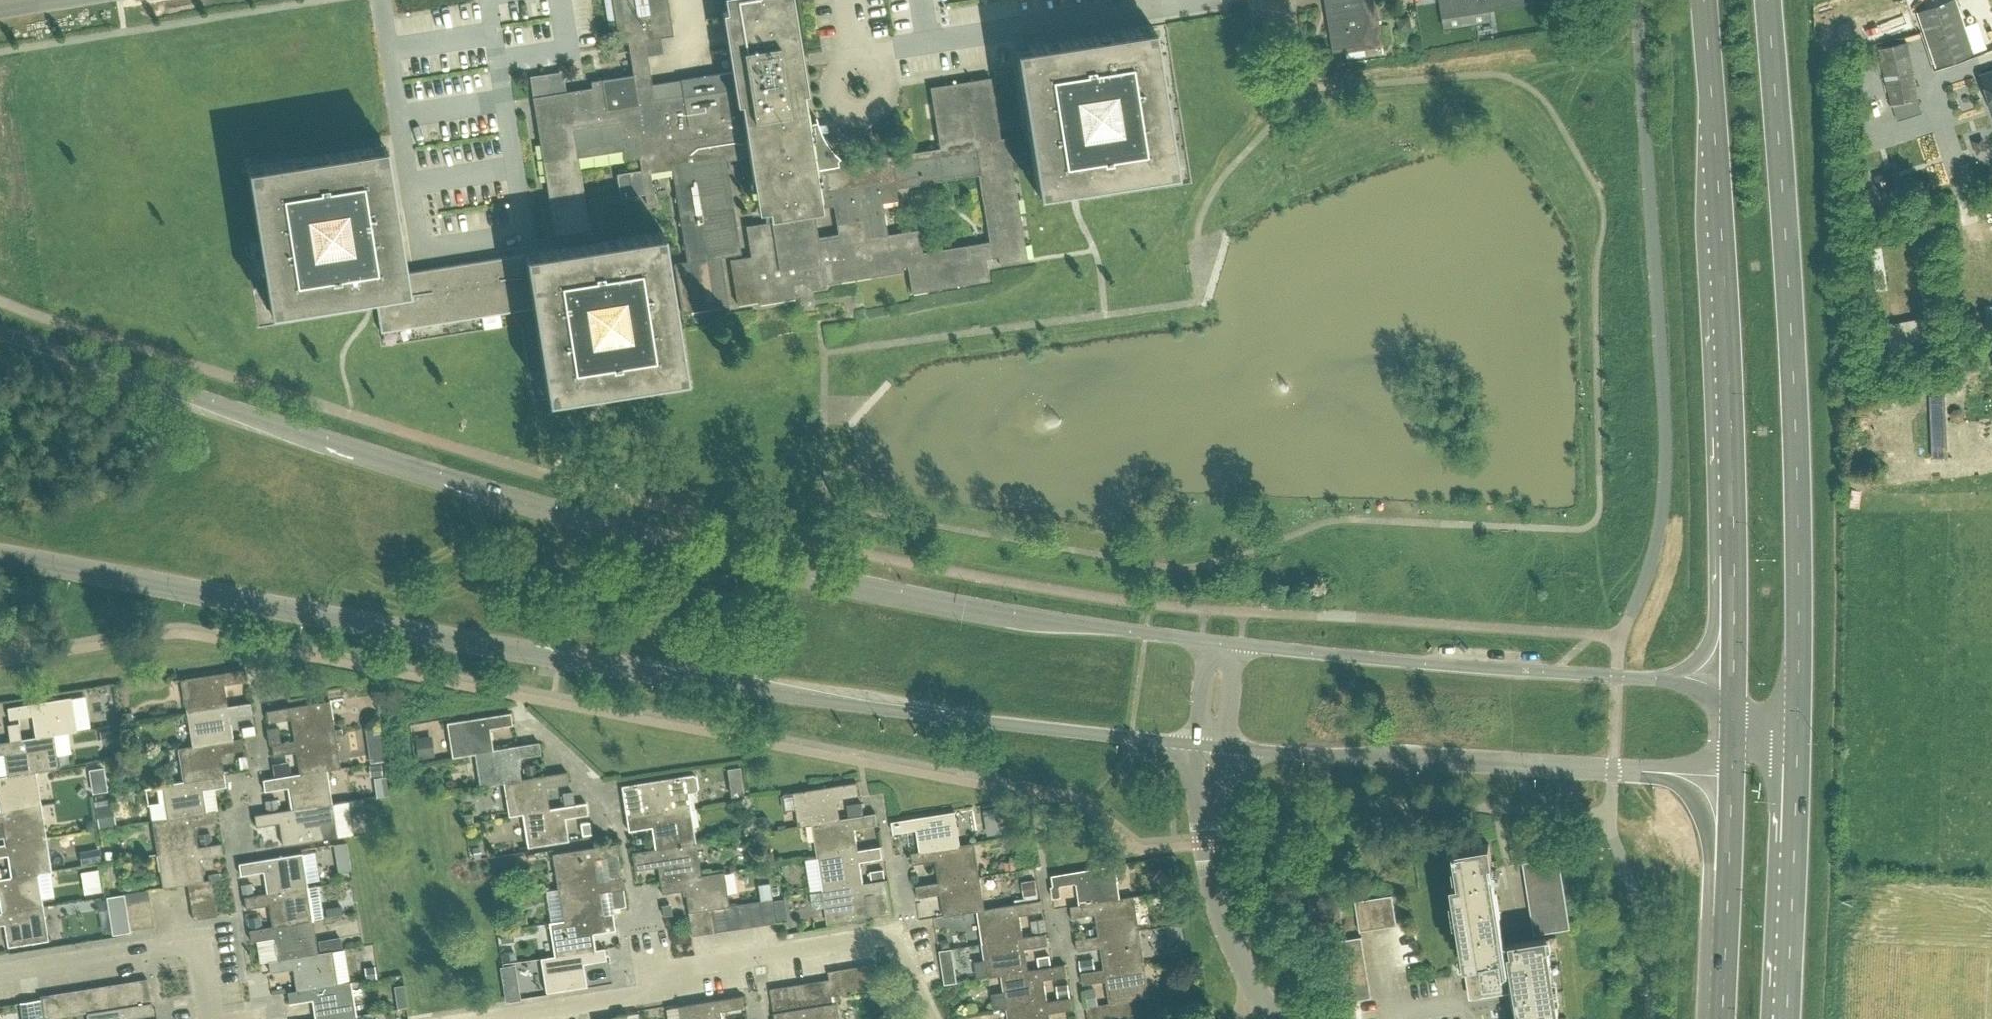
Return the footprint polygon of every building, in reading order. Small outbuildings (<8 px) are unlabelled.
[(1031,159),(1029,151),(1009,154),(1007,138),(1005,138),(1000,139),(990,78),(956,84),(951,85),(930,88),(940,149),(844,164),(839,165),(838,160),(840,159),(837,155),(834,152),(831,148),(828,144),(825,140),(823,136),(821,133),(820,130),(818,126),(817,123),(806,125),(801,126),(785,33),(779,0),(723,0),(724,8),(721,9),(726,43),(731,70),(634,86),(632,73),(602,78),(596,79),(590,80),(591,87),(565,91),(559,92),(532,96),(532,97),(532,98),(534,108),(554,234),(564,232),(580,230),(581,234),(590,242),(601,241),(588,230),(588,228),(577,157),(623,149),(624,159),(638,157),(646,207),(655,206),(649,171),(671,168),(685,254),(686,260),(673,262),(681,312),(728,304),(720,256),(740,253),(725,159),(750,155),(755,154),(766,221),(745,224),(750,255),(729,258),(733,282),(736,303),(757,300),(758,303),(795,297),(791,274),(821,269),(823,284),(838,282),(907,271),(910,293),(988,281),(986,273),(984,258),(997,256),(999,265),(1027,260),(1011,162),(1016,162),(1031,159)] [(667,0),(621,0),(627,41),(672,34),(667,0)] [(1376,0),(1326,0),(1327,5),(1330,5),(1337,49),(1382,42),(1376,0)] [(1443,17),(1447,16),(1448,26),(1492,19),(1490,9),(1525,3),(1524,0),(1440,0),(1443,17)] [(1974,52),(1956,0),(1952,0),(1918,12),(1937,65),(1974,52)] [(1175,171),(1152,25),(1013,47),(1029,151),(1031,159),(1036,193),(1060,189),(1175,171)] [(1890,104),(1919,98),(1908,42),(1879,48),(1890,104)] [(1981,74),(1991,107),(1991,70),(1981,74)] [(556,72),(529,76),(533,96),(559,92),(556,72)] [(547,398),(594,391),(600,390),(603,390),(604,389),(684,377),(685,377),(675,313),(667,263),(662,231),(601,241),(590,242),(524,253),(405,272),(396,211),(390,212),(380,151),(308,162),(307,156),(247,165),(258,236),(258,237),(258,238),(270,311),(361,297),(362,297),(370,295),(375,295),(381,332),(533,308),(547,397),(547,398)] [(1882,244),(1870,245),(1875,290),(1887,288),(1882,244)] [(1927,342),(1878,351),(1880,365),(1930,356),(1927,342)] [(1933,457),(1945,457),(1943,410),(1931,411),(1933,457)] [(226,706),(223,684),(246,680),(244,669),(180,679),(186,712),(226,706)] [(53,734),(75,731),(70,697),(6,707),(8,719),(32,715),(35,736),(35,737),(53,734)] [(294,740),(334,734),(329,700),(266,710),(268,722),(290,718),(294,739),(294,740)] [(232,739),(231,739),(228,717),(251,713),(249,702),(226,706),(186,712),(191,745),(191,746),(232,739)] [(492,749),(492,748),(488,727),(512,723),(510,711),(446,722),(452,756),(474,752),(492,749)] [(7,724),(10,740),(21,738),(18,722),(7,724)] [(253,725),(240,727),(242,735),(254,733),(253,725)] [(266,728),(269,744),(271,743),(280,742),(277,726),(266,728)] [(370,727),(372,759),(387,758),(385,726),(370,727)] [(422,755),(438,754),(437,733),(421,734),(422,755)] [(57,756),(53,734),(35,737),(35,736),(21,738),(10,740),(0,742),(0,754),(3,754),(6,775),(17,773),(18,774),(35,771),(59,767),(57,756)] [(326,770),(339,768),(334,734),(294,740),(294,739),(280,742),(271,743),(273,755),(296,751),(299,773),(299,774),(326,769),(326,770)] [(182,781),(223,774),(220,752),(242,749),(240,737),(231,739),(232,739),(191,746),(191,745),(177,747),(182,780),(182,781)] [(521,778),(517,756),(540,753),(538,741),(492,748),(492,749),(474,752),(480,786),(502,782),(502,781),(521,778)] [(109,765),(94,767),(96,791),(112,789),(109,765)] [(331,803),(326,770),(326,769),(299,774),(299,773),(262,779),(264,790),(287,786),(290,808),(316,804),(317,805),(331,803)] [(549,807),(546,786),(568,783),(566,770),(521,778),(502,781),(502,782),(507,815),(521,813),(521,812),(549,807)] [(35,771),(18,774),(17,773),(6,775),(0,776),(0,809),(0,810),(0,811),(40,804),(35,771)] [(649,815),(690,808),(687,792),(695,791),(697,787),(695,776),(692,773),(684,775),(684,774),(621,785),(626,812),(633,811),(634,817),(649,814),(649,815)] [(223,774),(182,781),(182,780),(159,784),(165,817),(165,818),(205,811),(202,789),(225,785),(223,774)] [(731,783),(733,795),(744,793),(742,781),(731,783)] [(839,818),(835,796),(858,793),(857,781),(793,791),(799,825),(812,822),(839,818)] [(572,790),(562,791),(564,804),(574,803),(572,790)] [(362,799),(346,801),(347,813),(364,810),(362,799)] [(102,800),(102,824),(118,824),(118,800),(102,800)] [(564,804),(549,807),(521,812),(521,813),(527,846),(567,839),(568,839),(565,817),(587,813),(585,801),(574,803),(564,804)] [(850,816),(864,814),(862,802),(848,804),(850,816)] [(278,822),(281,845),(322,838),(336,836),(331,803),(317,805),(316,804),(290,808),(265,812),(254,814),(254,815),(255,826),(278,822)] [(45,837),(40,804),(0,811),(0,810),(0,835),(4,835),(5,843),(45,837)] [(651,826),(654,847),(654,848),(695,841),(690,808),(649,815),(649,814),(634,817),(627,818),(628,830),(651,826)] [(216,821),(215,810),(214,809),(205,811),(165,818),(165,817),(151,819),(156,853),(197,847),(197,846),(193,824),(216,821)] [(961,843),(955,810),(892,820),(894,832),(916,828),(920,849),(920,850),(961,843)] [(999,832),(997,810),(984,811),(986,834),(999,832)] [(858,849),(855,827),(878,824),(876,812),(864,814),(850,816),(839,818),(812,822),(817,855),(858,849)] [(591,834),(590,826),(578,828),(579,835),(591,834)] [(37,873),(51,871),(45,837),(5,843),(0,844),(0,856),(7,855),(10,876),(11,877),(37,872),(37,873)] [(939,881),(979,875),(974,840),(961,843),(920,850),(920,849),(911,851),(913,862),(936,859),(939,880),(939,881)] [(657,865),(660,881),(700,874),(695,841),(654,848),(654,847),(632,851),(634,863),(635,869),(657,865)] [(161,887),(186,883),(202,881),(199,858),(222,854),(220,842),(197,846),(197,847),(156,853),(161,887)] [(1485,861),(1492,860),(1489,842),(1453,848),(1458,882),(1451,884),(1464,964),(1465,964),(1465,967),(1469,993),(1478,991),(1510,986),(1514,1009),(1520,1008),(1521,1018),(1552,1018),(1559,1017),(1546,936),(1505,942),(1497,891),(1490,892),(1485,861)] [(348,856),(350,856),(348,843),(335,844),(337,858),(348,856)] [(598,880),(598,879),(594,858),(604,856),(607,873),(620,871),(615,843),(552,853),(557,887),(598,880)] [(823,888),(863,882),(860,860),(883,857),(881,845),(858,849),(817,855),(823,888)] [(266,893),(306,886),(301,852),(258,859),(238,862),(239,874),(262,870),(266,892),(266,893)] [(1555,930),(1570,928),(1559,855),(1522,861),(1522,862),(1533,934),(1555,930)] [(1121,897),(1120,897),(1115,864),(1052,875),(1053,885),(1051,886),(1053,897),(1061,896),(1059,885),(1076,882),(1079,904),(1121,897)] [(85,870),(88,891),(105,889),(102,868),(85,870)] [(723,905),(729,904),(723,870),(700,874),(660,881),(661,892),(684,888),(688,911),(700,909),(711,907),(723,905)] [(37,873),(37,872),(11,877),(10,876),(0,878),(0,903),(1,911),(1,912),(42,906),(37,873)] [(978,909),(985,908),(979,875),(939,881),(939,880),(916,884),(918,895),(941,892),(945,914),(978,909)] [(603,913),(603,912),(600,891),(610,890),(612,907),(625,905),(621,876),(598,879),(598,880),(557,887),(562,919),(562,920),(603,913)] [(863,882),(823,888),(809,891),(811,904),(814,907),(825,905),(828,923),(868,916),(865,893),(875,892),(879,915),(892,913),(886,878),(863,882)] [(210,880),(210,879),(202,881),(186,883),(188,896),(212,892),(210,880)] [(271,926),(312,920),(306,886),(266,893),(266,892),(243,896),(245,907),(268,904),(271,925),(271,926)] [(125,905),(148,902),(147,890),(123,894),(125,905)] [(190,907),(214,904),(212,892),(188,896),(190,907)] [(1312,927),(1342,923),(1340,908),(1337,893),(1308,898),(1312,927)] [(123,894),(107,896),(109,909),(125,906),(125,905),(123,894)] [(1380,896),(1385,926),(1397,924),(1393,897),(1392,894),(1380,896)] [(1099,935),(1140,928),(1134,895),(1120,897),(1121,897),(1079,904),(1070,905),(1072,917),(1096,913),(1099,935)] [(1372,928),(1385,926),(1380,896),(1367,898),(1372,928)] [(759,899),(763,923),(775,922),(771,898),(759,899)] [(1359,930),(1372,928),(1367,898),(1354,900),(1359,930)] [(751,925),(763,923),(759,899),(748,901),(751,925)] [(1023,936),(1023,935),(1020,914),(1043,911),(1041,899),(985,908),(978,909),(983,942),(1023,936)] [(739,927),(751,925),(748,901),(735,903),(739,927)] [(127,917),(150,913),(148,902),(125,905),(125,906),(127,917)] [(727,929),(739,927),(735,903),(729,904),(723,905),(727,929)] [(214,904),(190,907),(192,920),(216,916),(216,915),(214,904)] [(715,931),(727,929),(723,905),(711,907),(715,931)] [(1,911),(0,911),(0,924),(3,923),(7,946),(47,939),(42,906),(1,912),(1,911)] [(704,933),(715,931),(711,907),(700,909),(704,933)] [(692,935),(704,933),(700,909),(688,911),(692,935)] [(594,949),(594,948),(592,932),(615,928),(612,911),(603,912),(603,913),(562,920),(562,919),(548,921),(554,955),(554,956),(594,949)] [(150,913),(127,917),(129,929),(152,926),(150,913)] [(317,952),(312,920),(271,926),(271,925),(248,929),(250,941),(273,937),(276,959),(317,952)] [(1104,968),(1145,962),(1140,928),(1099,935),(1076,938),(1078,950),(1101,946),(1104,968)] [(988,975),(1002,973),(1029,969),(1025,947),(1048,944),(1046,932),(1023,935),(1023,936),(983,942),(988,975)] [(340,935),(329,937),(331,948),(342,947),(340,935)] [(1333,953),(1363,948),(1361,936),(1331,941),(1333,953)] [(554,956),(554,955),(540,957),(545,991),(586,984),(582,962),(605,958),(603,946),(594,948),(594,949),(554,956)] [(957,946),(944,948),(950,982),(963,980),(957,946)] [(1335,965),(1365,960),(1363,948),(1333,953),(1335,965)] [(337,983),(336,983),(331,950),(317,952),(276,959),(268,960),(270,971),(292,968),(295,989),(295,990),(337,983)] [(1337,977),(1367,972),(1365,960),(1335,965),(1337,977)] [(1122,1000),(1134,998),(1150,995),(1145,962),(1104,968),(1081,972),(1083,983),(1106,980),(1110,1002),(1122,1000)] [(876,963),(864,965),(867,988),(880,987),(877,971),(876,963)] [(1065,963),(1053,965),(1029,969),(1002,973),(1007,1007),(1048,1000),(1044,978),(1067,975),(1065,963)] [(856,990),(867,988),(864,965),(852,967),(856,990)] [(844,992),(856,990),(852,967),(840,969),(844,992)] [(840,969),(828,970),(830,978),(832,994),(841,993),(844,992),(840,969)] [(1339,989),(1369,984),(1367,972),(1337,977),(1339,989)] [(138,1004),(150,1002),(146,978),(134,980),(138,1004)] [(833,1002),(832,994),(830,978),(818,980),(822,1004),(833,1002)] [(126,1006),(138,1004),(134,980),(122,982),(126,1006)] [(356,1014),(350,980),(336,983),(337,983),(295,990),(295,989),(287,991),(289,1003),(311,999),(314,1018),(328,1018),(356,1014)] [(810,1006),(822,1004),(818,980),(807,982),(810,1006)] [(517,981),(504,983),(507,1001),(520,999),(517,981)] [(114,1008),(126,1006),(122,982),(110,983),(114,1008)] [(798,1008),(810,1006),(807,982),(794,984),(798,1008)] [(102,1009),(114,1008),(110,983),(98,985),(102,1009)] [(786,1009),(798,1008),(794,984),(783,986),(786,1009)] [(1369,984),(1339,989),(1341,1001),(1371,996),(1369,984)] [(90,1011),(102,1009),(98,985),(86,987),(90,1011)] [(774,1011),(786,1009),(783,986),(771,988),(774,1011)] [(86,1012),(90,1011),(86,987),(74,989),(78,1013),(86,1012)] [(66,1015),(78,1013),(74,989),(62,991),(66,1015)] [(55,1017),(66,1015),(62,991),(51,993),(55,1017)] [(42,1018),(55,1017),(51,993),(38,995),(39,999),(42,1018)] [(722,1010),(745,1006),(743,994),(679,1004),(682,1018),(724,1018),(722,1010)] [(1071,996),(1048,1000),(1007,1007),(1009,1018),(1051,1018),(1050,1012),(1073,1008),(1071,996)] [(405,997),(396,998),(397,1007),(407,1006),(405,997)] [(1122,1000),(1125,1018),(1138,1018),(1134,998),(1122,1000)] [(42,1018),(39,999),(24,1001),(27,1018),(42,1018)] [(1110,1002),(1113,1018),(1125,1018),(1122,1000),(1110,1002)] [(129,1017),(152,1013),(150,1002),(138,1004),(126,1006),(114,1008),(102,1009),(90,1011),(86,1012),(87,1018),(129,1018),(129,1017)] [(838,1002),(833,1002),(822,1004),(810,1006),(798,1008),(786,1009),(774,1011),(776,1018),(840,1018),(838,1002)] [(1110,1002),(1098,1004),(1100,1018),(1113,1018),(1110,1002)] [(1086,1006),(1088,1018),(1100,1018),(1098,1004),(1086,1006)]
